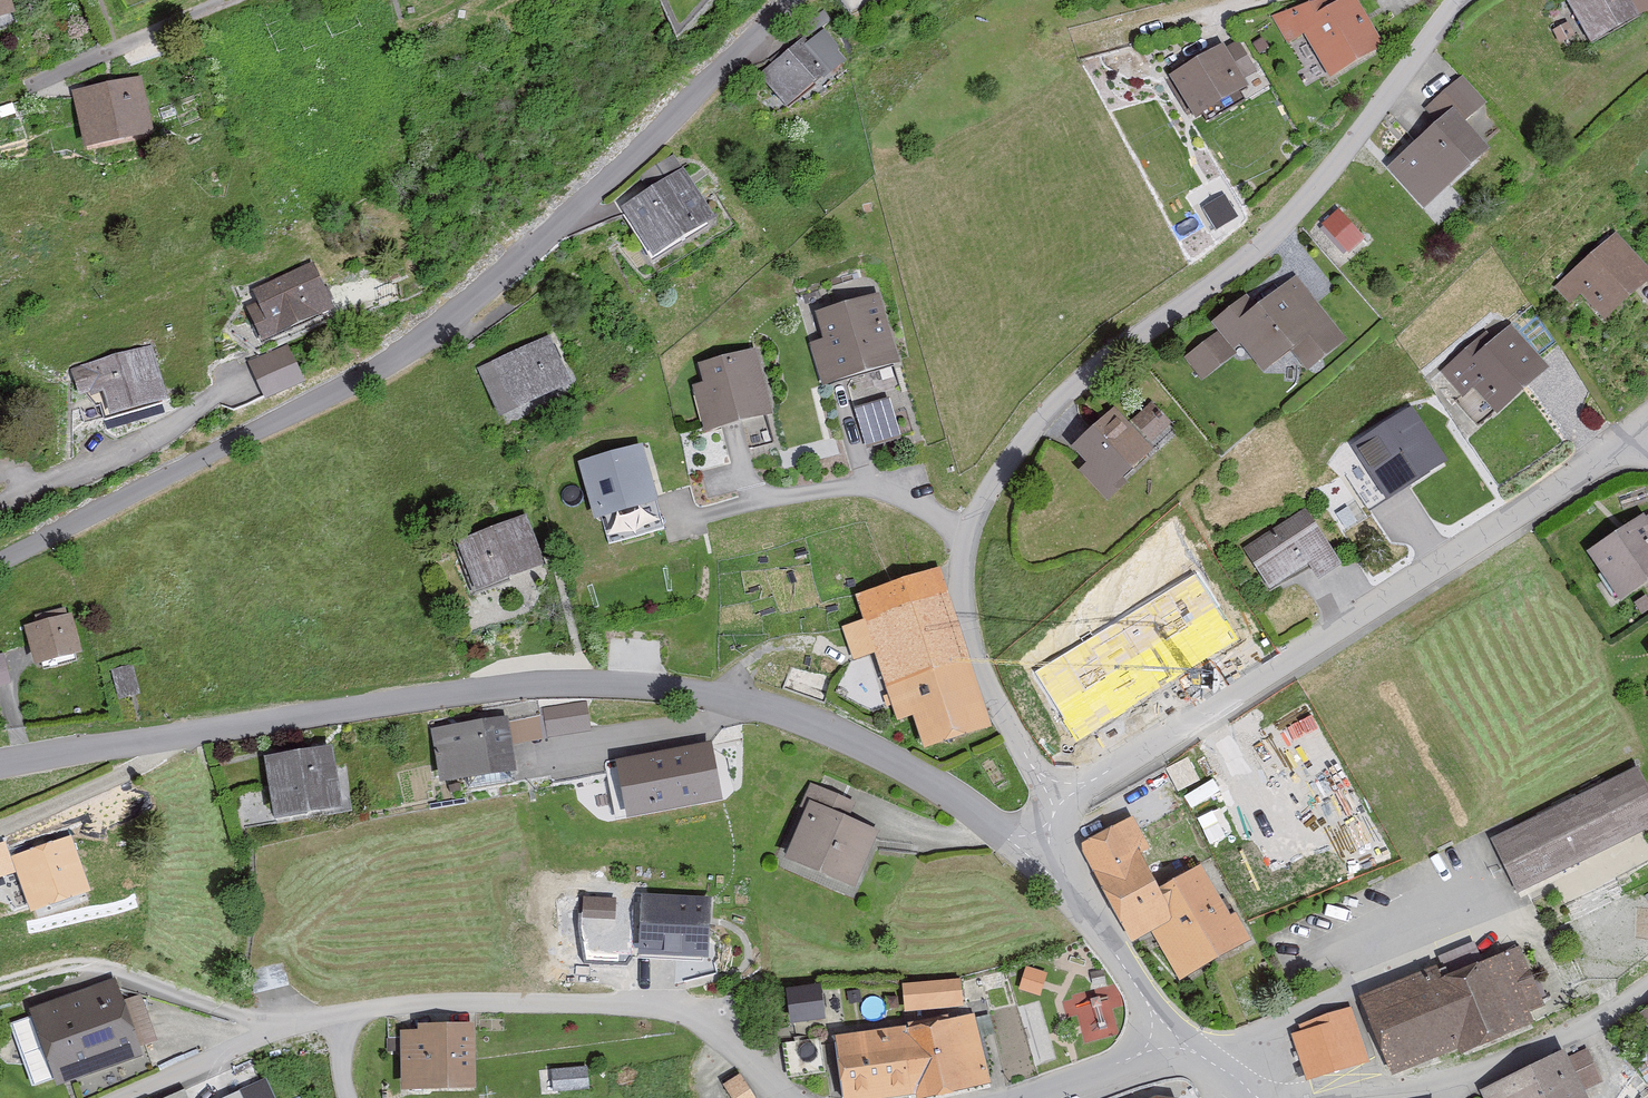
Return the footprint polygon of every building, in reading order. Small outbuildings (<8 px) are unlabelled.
[(1274,19),(1288,44),(1304,35),(1329,80),(1381,52),(1352,0),(1349,0),(1334,8),(1330,1),(1274,19)] [(1561,2),(1588,49),(1645,16),(1636,0),(1564,0),(1561,2)] [(822,74),(798,45),(756,78),(780,108),(822,74)] [(1224,55),(1221,50),(1167,82),(1191,123),(1244,92),(1239,84),(1252,76),(1235,48),(1224,55)] [(145,134),(133,82),(69,96),(81,148),(145,134)] [(1474,114),(1451,88),(1416,120),(1428,133),(1383,174),(1419,213),(1485,153),(1460,126),(1474,114)] [(705,223),(676,174),(615,211),(644,259),(705,223)] [(1359,241),(1336,215),(1322,227),(1345,254),(1359,241)] [(1615,237),(1550,293),(1568,313),(1580,303),(1599,325),(1647,283),(1647,275),(1615,237)] [(327,315),(307,267),(245,293),(252,308),(240,313),(253,346),(327,315)] [(1207,325),(1214,335),(1180,360),(1197,383),(1240,351),(1258,375),(1287,354),(1301,372),(1339,344),(1292,281),(1254,309),(1245,297),(1207,325)] [(897,364),(876,297),(815,316),(823,341),(808,345),(821,388),(897,364)] [(1545,374),(1506,330),(1489,345),(1482,338),(1438,377),(1462,403),(1474,392),(1497,418),(1545,374)] [(564,387),(545,340),(474,368),(492,415),(564,387)] [(290,346),(251,364),(266,397),(305,379),(290,346)] [(162,401),(144,347),(63,373),(72,402),(93,395),(101,421),(162,401)] [(769,414),(754,353),(695,368),(699,386),(690,388),(700,431),(769,414)] [(896,436),(883,399),(854,409),(867,446),(896,436)] [(1126,428),(1112,412),(1069,451),(1082,465),(1075,472),(1099,497),(1173,429),(1151,405),(1126,428)] [(1441,468),(1410,415),(1349,451),(1381,504),(1441,468)] [(652,506),(635,449),(575,468),(592,524),(652,506)] [(1337,572),(1301,512),(1236,551),(1262,595),(1304,570),(1314,586),(1337,572)] [(1640,518),(1582,555),(1615,606),(1647,585),(1647,519),(1643,522),(1640,518)] [(538,570),(521,520),(453,545),(470,594),(538,570)] [(990,729),(937,571),(852,599),(860,623),(842,629),(854,665),(872,659),(893,723),(907,718),(919,753),(990,729)] [(77,658),(67,619),(22,631),(32,669),(77,658)] [(522,721),(525,741),(593,732),(588,701),(543,708),(545,718),(522,721)] [(509,777),(500,722),(425,734),(434,789),(509,777)] [(708,749),(620,766),(630,819),(719,802),(708,749)] [(333,813),(324,752),(260,761),(268,822),(333,813)] [(1490,843),(1517,895),(1647,828),(1647,801),(1633,771),(1490,843)] [(849,806),(810,788),(801,806),(806,808),(783,858),(852,890),(876,836),(843,821),(849,806)] [(1143,850),(1130,825),(1079,851),(1128,947),(1152,935),(1176,982),(1247,946),(1233,918),(1227,921),(1201,871),(1155,894),(1135,854),(1143,850)] [(88,896),(69,842),(14,860),(33,915),(88,896)] [(704,963),(706,902),(636,900),(633,961),(704,963)] [(1440,968),(1358,1002),(1391,1079),(1454,1053),(1456,1059),(1531,1028),(1526,1018),(1543,1011),(1518,952),(1479,968),(1470,948),(1437,962),(1440,968)] [(956,985),(900,989),(903,1016),(959,1012),(956,985)] [(110,987),(27,1014),(50,1083),(133,1056),(110,987)] [(820,1023),(818,991),(784,994),(787,1026),(820,1023)] [(1080,1021),(1081,1041),(1110,1040),(1108,995),(1066,997),(1067,1022),(1080,1021)] [(1367,1066),(1349,1012),(1297,1029),(1300,1036),(1290,1040),(1306,1087),(1367,1066)] [(1638,1019),(1647,1036),(1647,1013),(1638,1019)] [(972,1015),(831,1041),(842,1097),(887,1097),(912,1093),(913,1097),(927,1097),(985,1087),(972,1015)] [(471,1092),(471,1026),(414,1027),(414,1035),(397,1035),(398,1092),(471,1092)] [(1581,1096),(1598,1088),(1583,1055),(1565,1064),(1561,1055),(1477,1094),(1478,1097),(1582,1097),(1581,1096)] [(581,1072),(551,1074),(552,1093),(582,1091),(581,1072)] [(728,1097),(750,1097),(739,1080),(723,1089),(728,1097)] [(263,1081),(225,1097),(270,1097),(263,1081)] [(1622,1090),(1616,1097),(1635,1097),(1622,1090)]
